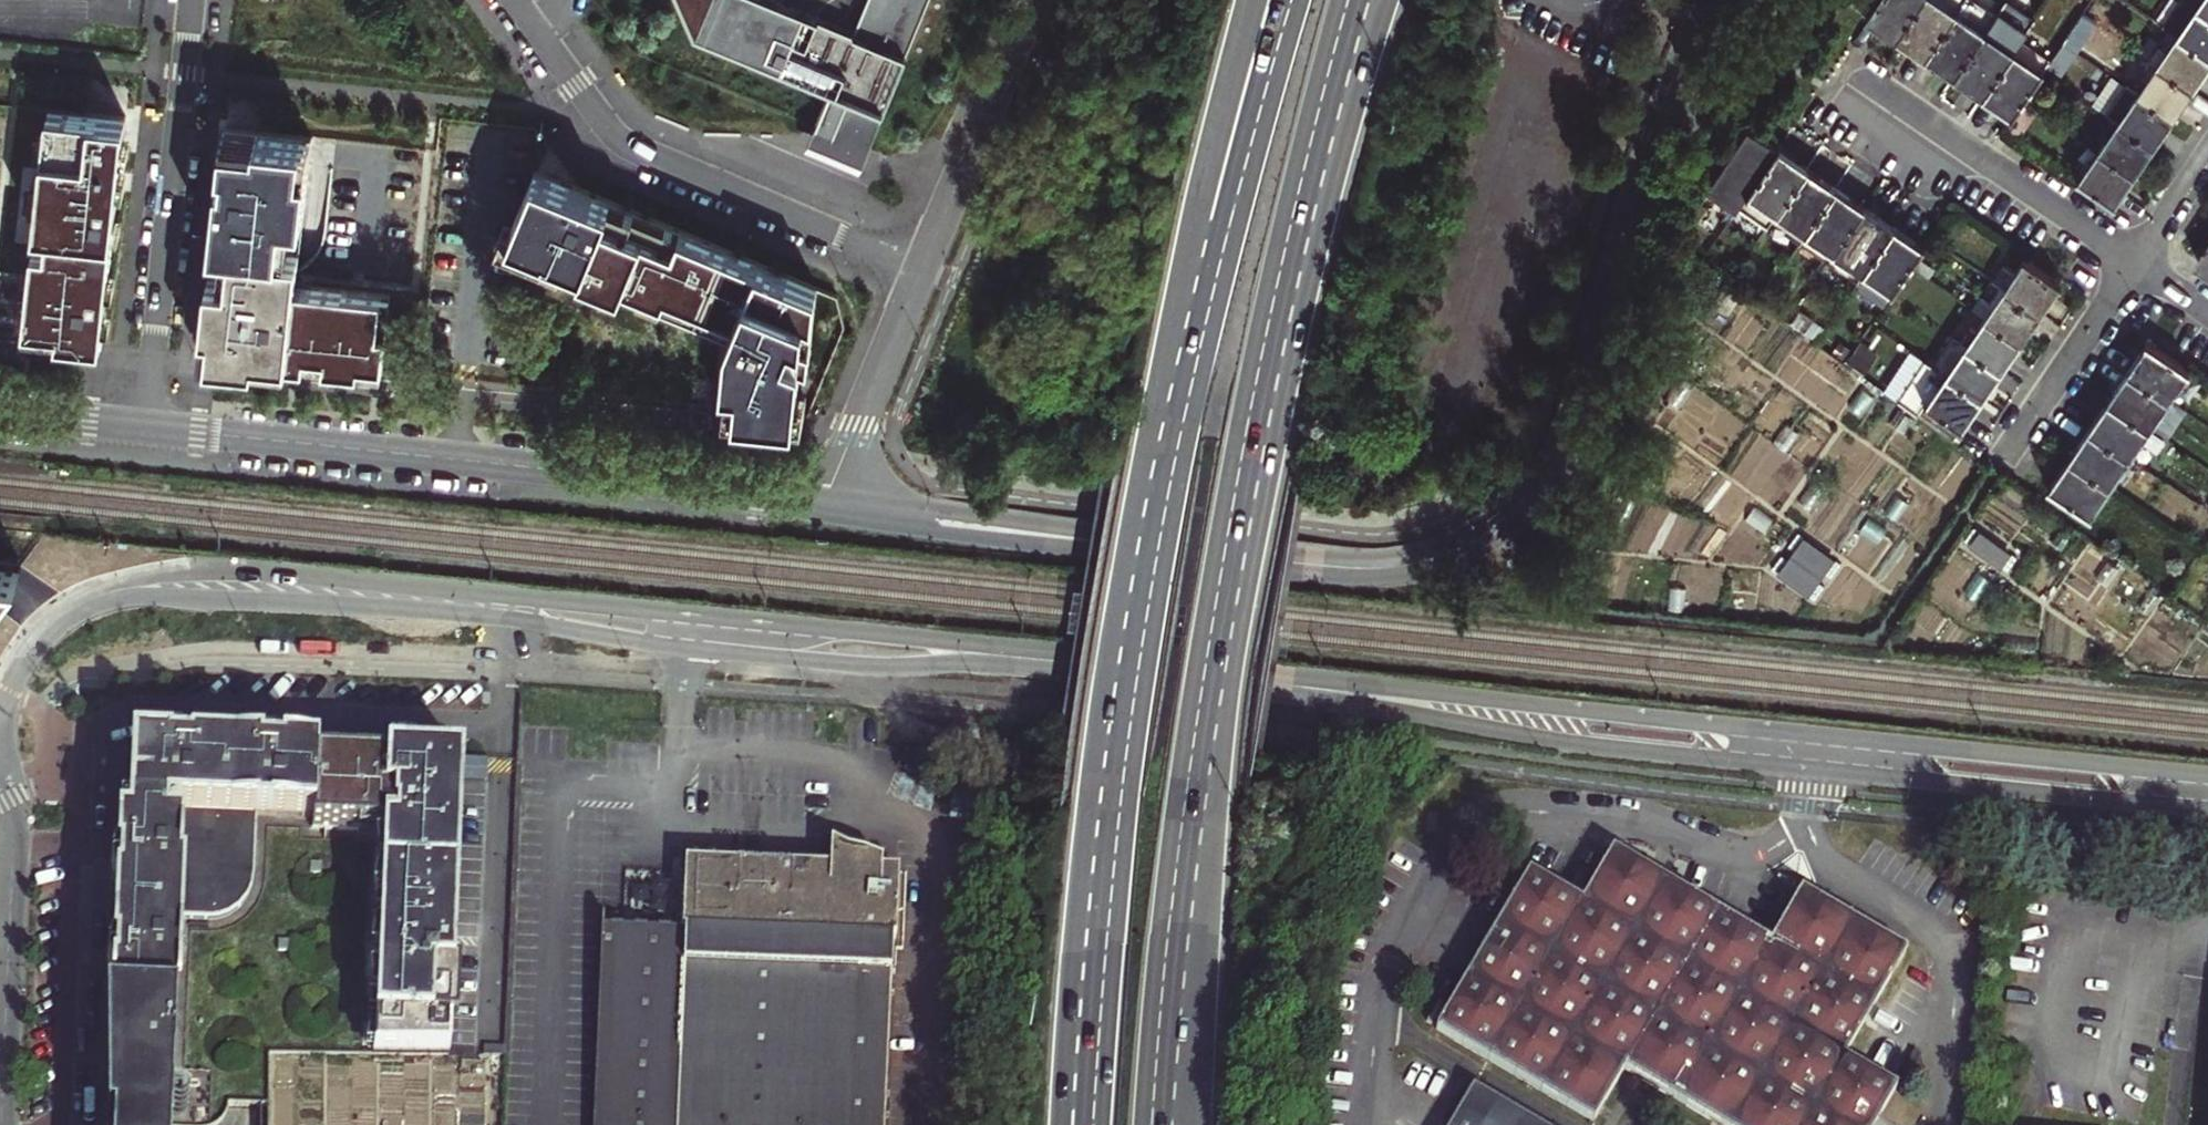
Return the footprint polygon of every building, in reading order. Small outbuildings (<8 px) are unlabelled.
[(855,32),(776,0),(679,0),(694,34),(829,91),(813,127),(865,150),(905,57),(934,69),(964,0),(868,0),(855,32)] [(1852,3),(1869,14),(1899,35),(1923,0),(1854,0),(1852,3)] [(1899,35),(1929,55),(1966,0),(1923,0),(1899,35)] [(1929,55),(1958,74),(1999,14),(1977,0),(1966,0),(1929,55)] [(1958,74),(1987,93),(2016,50),(2038,17),(2012,0),(2008,0),(1999,14),(1958,74)] [(2177,32),(2207,53),(2207,13),(2189,0),(2177,0),(2162,22),(2177,32)] [(2207,13),(2207,0),(2189,0),(2207,13)] [(2157,62),(2193,86),(2207,63),(2207,53),(2177,32),(2157,62)] [(2016,50),(1987,93),(2016,113),(2045,70),(2016,50)] [(2157,62),(2137,90),(2173,114),(2193,86),(2157,62)] [(2137,90),(2118,118),(2154,142),(2173,114),(2137,90)] [(126,114),(49,106),(24,334),(101,342),(114,225),(126,114)] [(2118,118),(2098,148),(2134,172),(2154,142),(2118,118)] [(340,367),(382,372),(390,294),(296,284),(312,136),(224,126),(215,211),(200,352),(284,361),(340,367)] [(1777,212),(1807,168),(1777,148),(1772,155),(1744,136),(1706,192),(1734,211),(1737,207),(1767,227),(1777,212)] [(2098,148),(2077,179),(2113,203),(2134,172),(2098,148)] [(1798,242),(1836,187),(1807,168),(1777,212),(1792,222),(1782,237),(1795,246),(1798,242)] [(708,404),(785,412),(795,351),(805,356),(816,286),(580,189),(534,170),(511,227),(501,223),(492,244),(727,341),(708,404)] [(1826,261),(1864,206),(1836,187),(1798,242),(1826,261)] [(1857,281),(1895,226),(1864,206),(1826,261),(1857,281)] [(1883,305),(1923,245),(1895,226),(1857,281),(1854,285),(1883,305)] [(2039,309),(2059,280),(2025,257),(2006,287),(2039,309)] [(2019,339),(2039,309),(2006,287),(1992,278),(1973,307),(1985,316),(2019,339)] [(1687,306),(1679,316),(1685,320),(1693,309),(1687,306)] [(2000,366),(2019,339),(1985,316),(1967,344),(2000,366)] [(1980,396),(2000,366),(1967,344),(1954,335),(1934,365),(1980,396)] [(2148,339),(2127,369),(2167,396),(2188,365),(2148,339)] [(1959,426),(1980,396),(1934,365),(1926,359),(1898,400),(1953,439),(1961,428),(1959,426)] [(2127,369),(2108,398),(2147,424),(2167,396),(2127,369)] [(2108,398),(2088,427),(2142,462),(2149,453),(2141,447),(2144,443),(2138,438),(2147,424),(2108,398)] [(1648,414),(1641,425),(1646,429),(1654,418),(1648,414)] [(2088,427),(2068,456),(2108,483),(2122,492),(2142,462),(2088,427)] [(1870,434),(1866,440),(1877,448),(1881,442),(1870,434)] [(1860,443),(1856,448),(1867,456),(1871,451),(1860,443)] [(2068,456),(2049,485),(2089,511),(2108,483),(2068,456)] [(1809,524),(1805,530),(1816,537),(1820,532),(1809,524)] [(2018,557),(2007,550),(2003,555),(2014,563),(2018,557)] [(1751,557),(1738,555),(1737,562),(1751,564),(1751,557)] [(1649,560),(1636,559),(1635,565),(1648,567),(1649,560)] [(2053,567),(2042,559),(2039,565),(2049,572),(2053,567)] [(20,563),(0,561),(0,589),(20,563)] [(1807,576),(1793,575),(1793,582),(1806,583),(1807,576)] [(1996,596),(1983,594),(1982,601),(1996,603),(1996,596)] [(2195,622),(2184,614),(2180,619),(2191,627),(2195,622)] [(179,915),(206,916),(214,913),(227,906),(235,900),(249,884),(253,875),(256,810),(312,812),(316,748),(274,746),(178,742),(132,740),(129,819),(119,819),(117,869),(114,943),(110,1030),(106,1120),(112,1121),(170,1123),(179,915)] [(316,746),(316,748),(312,812),(312,823),(383,827),(375,1041),(451,1041),(454,947),(445,947),(451,775),(452,766),(452,758),(426,757),(407,756),(408,750),(316,746)] [(486,754),(408,750),(407,756),(426,757),(452,758),(452,766),(451,775),(485,776),(486,754)] [(900,931),(902,931),(904,892),(901,892),(902,866),(887,865),(887,855),(869,849),(854,845),(834,838),(833,864),(689,859),(688,885),(684,885),(683,925),(678,925),(670,1124),(893,1124),(900,931)] [(1531,870),(1439,1027),(1492,1059),(1596,1120),(1628,1068),(1725,1124),(1878,1124),(1901,1086),(1848,1055),(1909,950),(1804,889),(1773,941),(1614,849),(1584,900),(1531,870)] [(603,923),(599,1024),(595,1124),(670,1124),(678,925),(603,923)] [(1475,1085),(1452,1124),(1544,1124),(1475,1085)]
